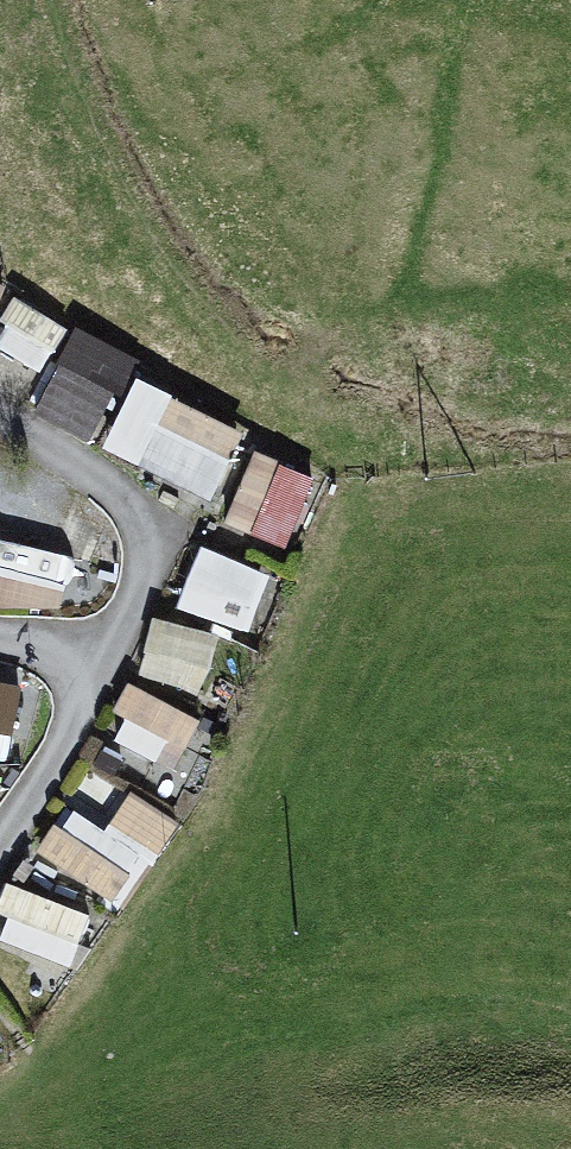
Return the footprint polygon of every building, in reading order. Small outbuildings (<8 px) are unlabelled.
[(37,357),(65,311),(18,283),(0,312),(0,335),(37,357)] [(79,308),(27,390),(87,428),(139,346),(79,308)] [(212,482),(245,411),(156,370),(123,442),(212,482)] [(220,511),(286,538),(319,457),(253,430),(220,511)] [(74,599),(75,490),(0,489),(0,598),(74,599)] [(175,593),(249,618),(271,556),(196,531),(175,593)] [(198,682),(222,622),(159,597),(135,657),(198,682)] [(20,681),(0,675),(0,747),(2,748),(20,681)] [(114,735),(187,746),(196,687),(123,676),(114,735)] [(129,897),(169,806),(65,761),(0,910),(0,927),(64,954),(95,882),(129,897)]
